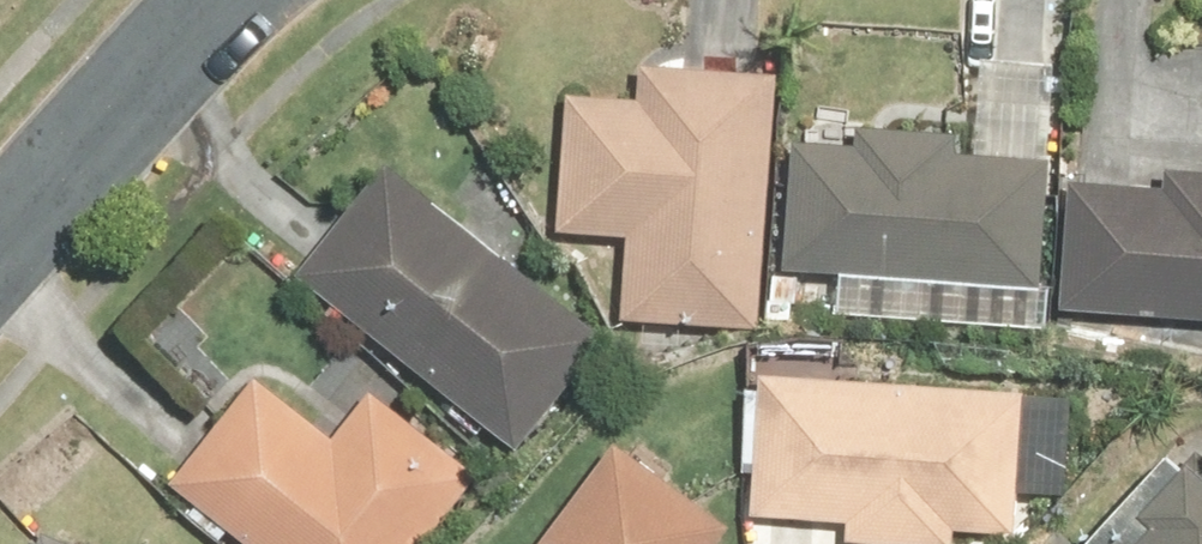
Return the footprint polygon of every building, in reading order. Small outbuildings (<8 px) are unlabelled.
[(763,329),(783,71),(647,61),(645,95),(574,90),(563,229),(633,234),(627,318),(763,329)] [(800,136),(791,266),(1045,283),(1053,155),(965,148),(966,127),(865,120),(864,140),(800,136)] [(390,158),(302,271),(527,445),(615,332),(390,158)] [(1068,309),(1201,317),(1201,166),(1173,164),(1172,181),(1077,174),(1068,309)] [(770,368),(760,510),(853,517),(851,538),(928,543),(962,543),(963,527),(1022,531),(1032,386),(770,368)] [(179,478),(262,543),(427,543),(486,470),(380,385),(342,433),(265,371),(179,478)] [(541,543),(724,543),(740,523),(626,435),(541,543)] [(1141,543),(1201,543),(1201,451),(1153,503),(1167,516),(1141,543)] [(45,543),(93,543),(53,526),(45,543)]
